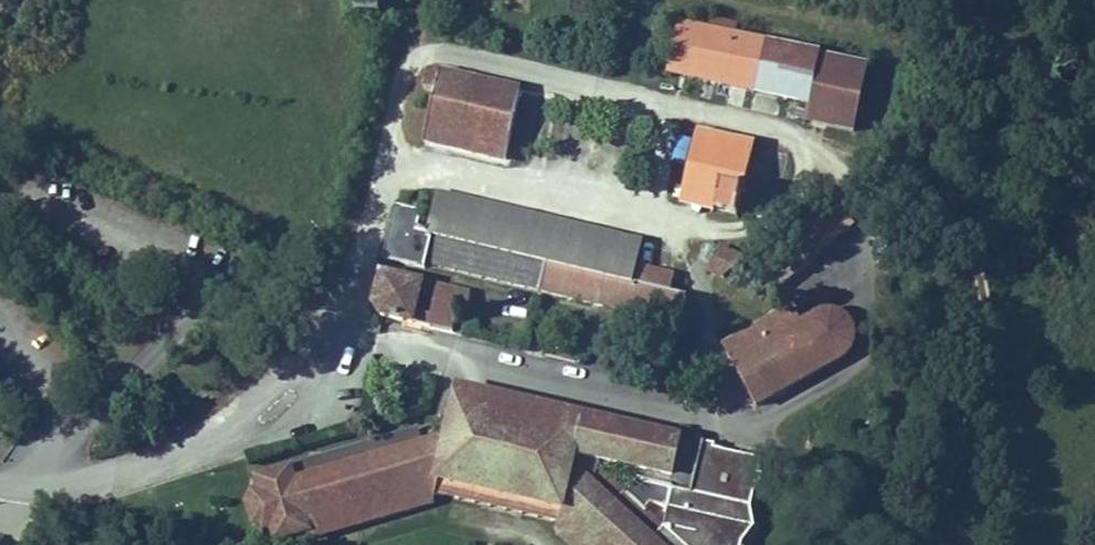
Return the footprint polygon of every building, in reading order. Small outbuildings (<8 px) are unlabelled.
[(382,11),(382,0),(355,0),(354,10),(382,11)] [(690,30),(678,83),(736,99),(749,45),(751,36),(719,28),(716,37),(690,30)] [(736,99),(761,104),(772,50),(749,45),(736,99)] [(835,66),(772,50),(761,104),(822,120),(835,66)] [(868,142),(891,80),(835,66),(822,120),(819,132),(868,142)] [(436,140),(524,161),(541,96),(439,70),(435,94),(447,96),(436,140)] [(668,173),(683,177),(693,140),(678,136),(668,173)] [(718,211),(748,218),(764,157),(711,142),(701,177),(725,183),(718,211)] [(694,205),(718,211),(725,183),(701,177),(694,205)] [(444,241),(648,284),(657,244),(453,198),(444,241)] [(414,216),(410,234),(431,239),(435,220),(414,216)] [(766,270),(792,295),(832,256),(807,233),(766,270)] [(405,271),(704,333),(709,301),(648,284),(444,241),(431,239),(410,234),(405,271)] [(725,276),(722,285),(732,290),(757,266),(732,256),(726,260),(719,258),(712,270),(725,276)] [(395,320),(469,335),(472,315),(487,318),(491,298),(449,290),(444,314),(433,312),(438,286),(402,280),(395,320)] [(741,347),(773,403),(855,359),(862,345),(864,332),(859,321),(851,315),(841,315),(820,319),(813,308),(741,347)] [(662,528),(668,514),(648,497),(637,504),(601,466),(587,462),(589,450),(605,453),(633,459),(638,424),(471,386),(464,424),(456,427),(451,425),(441,428),(392,443),(389,433),(365,443),(366,449),(311,470),(306,459),(276,470),(282,486),(265,492),(276,525),(295,519),(301,534),(330,525),(325,509),(453,466),(456,477),(583,504),(629,544),(680,544),(662,528)] [(433,408),(307,451),(306,459),(311,470),(366,449),(365,443),(389,433),(392,443),(441,428),(433,408)] [(638,424),(633,459),(643,462),(644,470),(673,476),(668,514),(662,528),(680,544),(757,544),(772,456),(638,424)] [(637,504),(648,497),(605,453),(589,450),(587,462),(601,466),(637,504)] [(456,485),(456,477),(453,466),(325,509),(330,525),(456,485)] [(604,544),(629,544),(583,504),(575,519),(604,544)]
